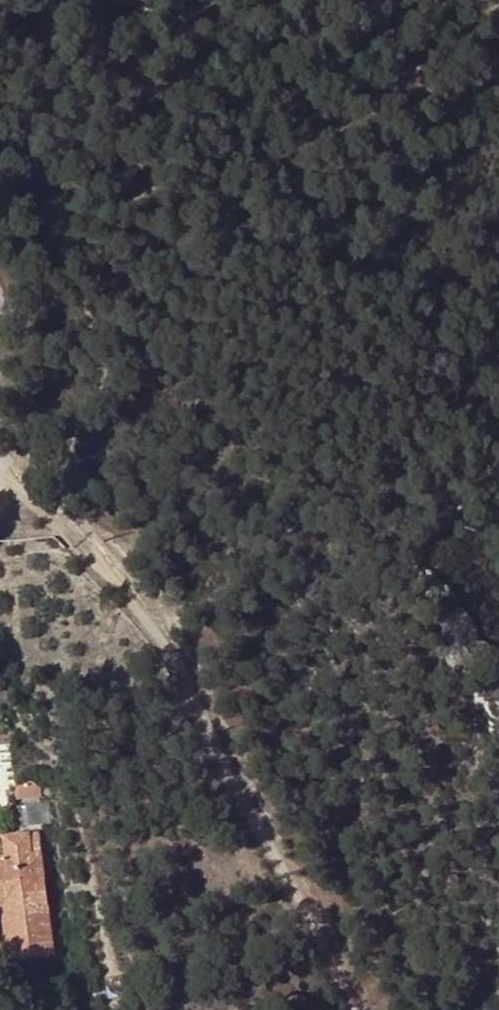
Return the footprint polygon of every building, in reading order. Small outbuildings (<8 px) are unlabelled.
[(36,833),(29,834),(33,856),(39,855),(36,833)] [(1,910),(9,960),(54,954),(46,899),(38,900),(37,886),(44,885),(39,855),(33,856),(29,834),(3,838),(5,856),(0,857),(0,910),(1,910)] [(46,899),(44,885),(37,886),(38,900),(46,899)]
